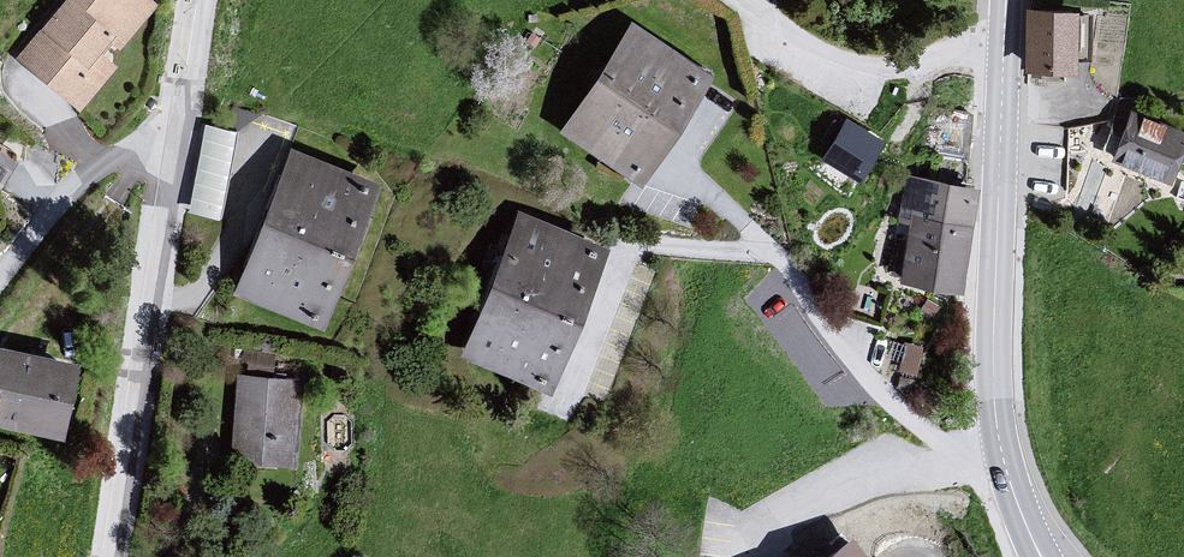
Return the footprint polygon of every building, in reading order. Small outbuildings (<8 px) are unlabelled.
[(11,61),(75,112),(153,8),(145,0),(61,0),(11,61)] [(1069,11),(1020,11),(1018,74),(1065,74),(1069,11)] [(626,25),(554,128),(633,182),(705,77),(626,25)] [(1126,106),(1104,155),(1157,178),(1179,129),(1126,106)] [(876,139),(844,119),(819,165),(855,184),(876,139)] [(189,209),(219,215),(236,127),(207,121),(189,209)] [(284,149),(227,293),(317,330),(370,187),(284,149)] [(8,161),(0,156),(0,175),(8,161)] [(912,176),(898,282),(955,293),(969,186),(912,176)] [(600,244),(512,211),(453,351),(539,393),(600,244)] [(0,347),(0,428),(56,439),(69,362),(0,347)] [(222,459),(291,465),(298,383),(230,374),(222,459)] [(815,556),(877,556),(856,528),(815,556)]
